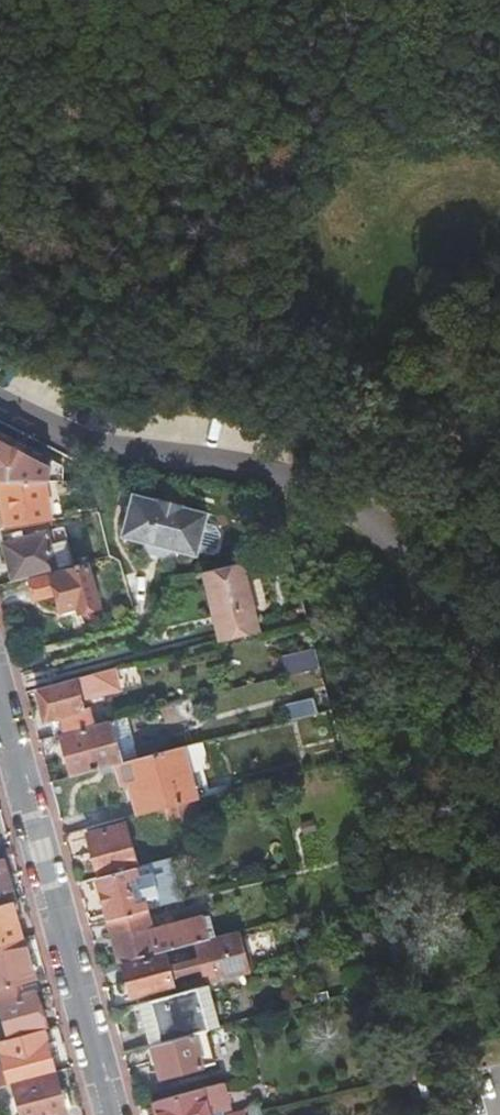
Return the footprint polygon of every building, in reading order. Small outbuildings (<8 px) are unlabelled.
[(43,480),(0,480),(0,499),(6,528),(50,520),(43,480)] [(63,518),(56,480),(43,480),(50,520),(63,518)] [(204,513),(179,507),(179,506),(155,499),(155,500),(130,494),(120,535),(144,541),(143,545),(147,552),(161,555),(168,551),(169,548),(193,554),(204,513)] [(12,578),(55,566),(45,531),(2,543),(12,578)] [(119,600),(107,555),(86,561),(87,564),(29,579),(35,599),(56,594),(61,610),(77,605),(78,611),(119,600)] [(241,562),(201,571),(205,590),(201,591),(206,607),(209,607),(218,641),(258,631),(241,562)] [(62,615),(78,611),(77,605),(61,610),(62,615)] [(280,656),(285,675),(319,667),(314,648),(280,656)] [(118,688),(113,668),(99,671),(86,675),(36,689),(44,720),(51,719),(56,736),(60,734),(93,725),(88,708),(82,709),(79,699),(118,688)] [(287,720),(316,713),(311,696),(304,698),(299,700),(292,701),(283,703),(287,720)] [(122,763),(110,720),(93,725),(60,734),(71,777),(122,763)] [(195,800),(181,747),(163,752),(155,754),(156,755),(118,765),(123,785),(128,784),(137,816),(177,805),(195,800)] [(87,836),(98,876),(136,866),(124,825),(87,836)] [(11,902),(5,879),(8,879),(2,859),(0,859),(0,905),(11,902)] [(146,910),(178,901),(167,859),(97,879),(108,921),(146,910)] [(21,940),(11,902),(0,905),(0,945),(21,940)] [(151,931),(146,910),(108,921),(119,964),(194,942),(202,940),(213,937),(207,915),(151,931)] [(164,955),(122,966),(131,997),(172,986),(171,981),(175,976),(202,969),(206,985),(208,984),(224,980),(249,974),(237,931),(234,931),(213,937),(202,940),(194,942),(199,958),(167,967),(164,955)] [(18,986),(33,982),(22,939),(21,940),(0,945),(0,991),(18,986)] [(219,1027),(208,984),(206,985),(197,987),(209,1030),(219,1027)] [(8,1040),(43,1030),(33,992),(21,996),(18,986),(0,991),(0,1012),(8,1040)] [(209,1030),(197,987),(149,1001),(161,1043),(193,1034),(209,1030)] [(161,1043),(149,1001),(139,1003),(150,1046),(152,1045),(161,1043)] [(13,1084),(54,1072),(43,1030),(8,1040),(0,1042),(0,1055),(3,1067),(0,1068),(0,1087),(13,1084)] [(197,1051),(193,1034),(161,1043),(152,1045),(161,1078),(214,1063),(210,1047),(197,1051)] [(13,1084),(19,1107),(13,1108),(14,1114),(63,1114),(66,1114),(54,1072),(13,1084)] [(430,1075),(416,1079),(426,1114),(440,1114),(430,1075)] [(222,1112),(229,1111),(222,1083),(209,1087),(154,1102),(157,1114),(223,1114),(222,1112)]
